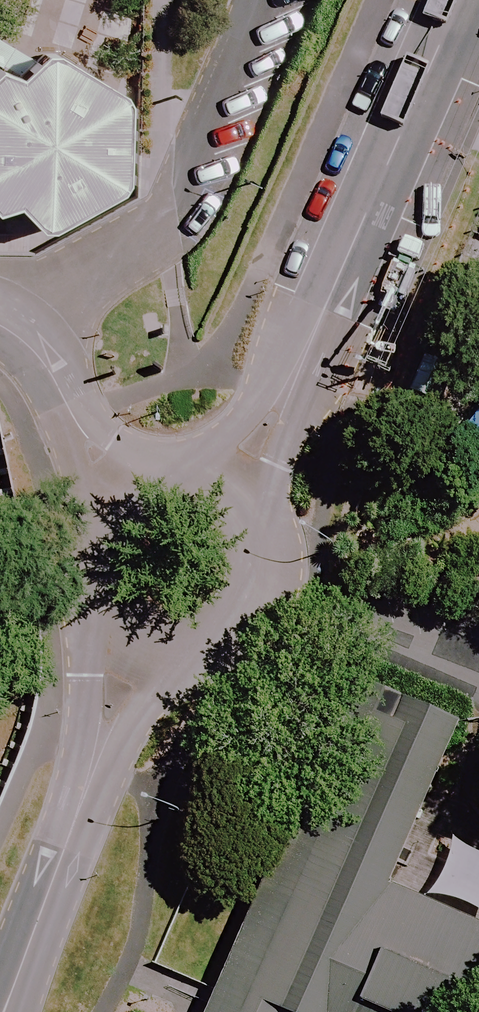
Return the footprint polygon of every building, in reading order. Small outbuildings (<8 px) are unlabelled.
[(56,240),(122,202),(120,110),(58,65),(41,63),(10,88),(0,85),(0,221),(9,219),(29,243),(56,240)] [(200,1011),(445,1011),(478,932),(405,900),(472,745),(338,689),(200,1011)]
